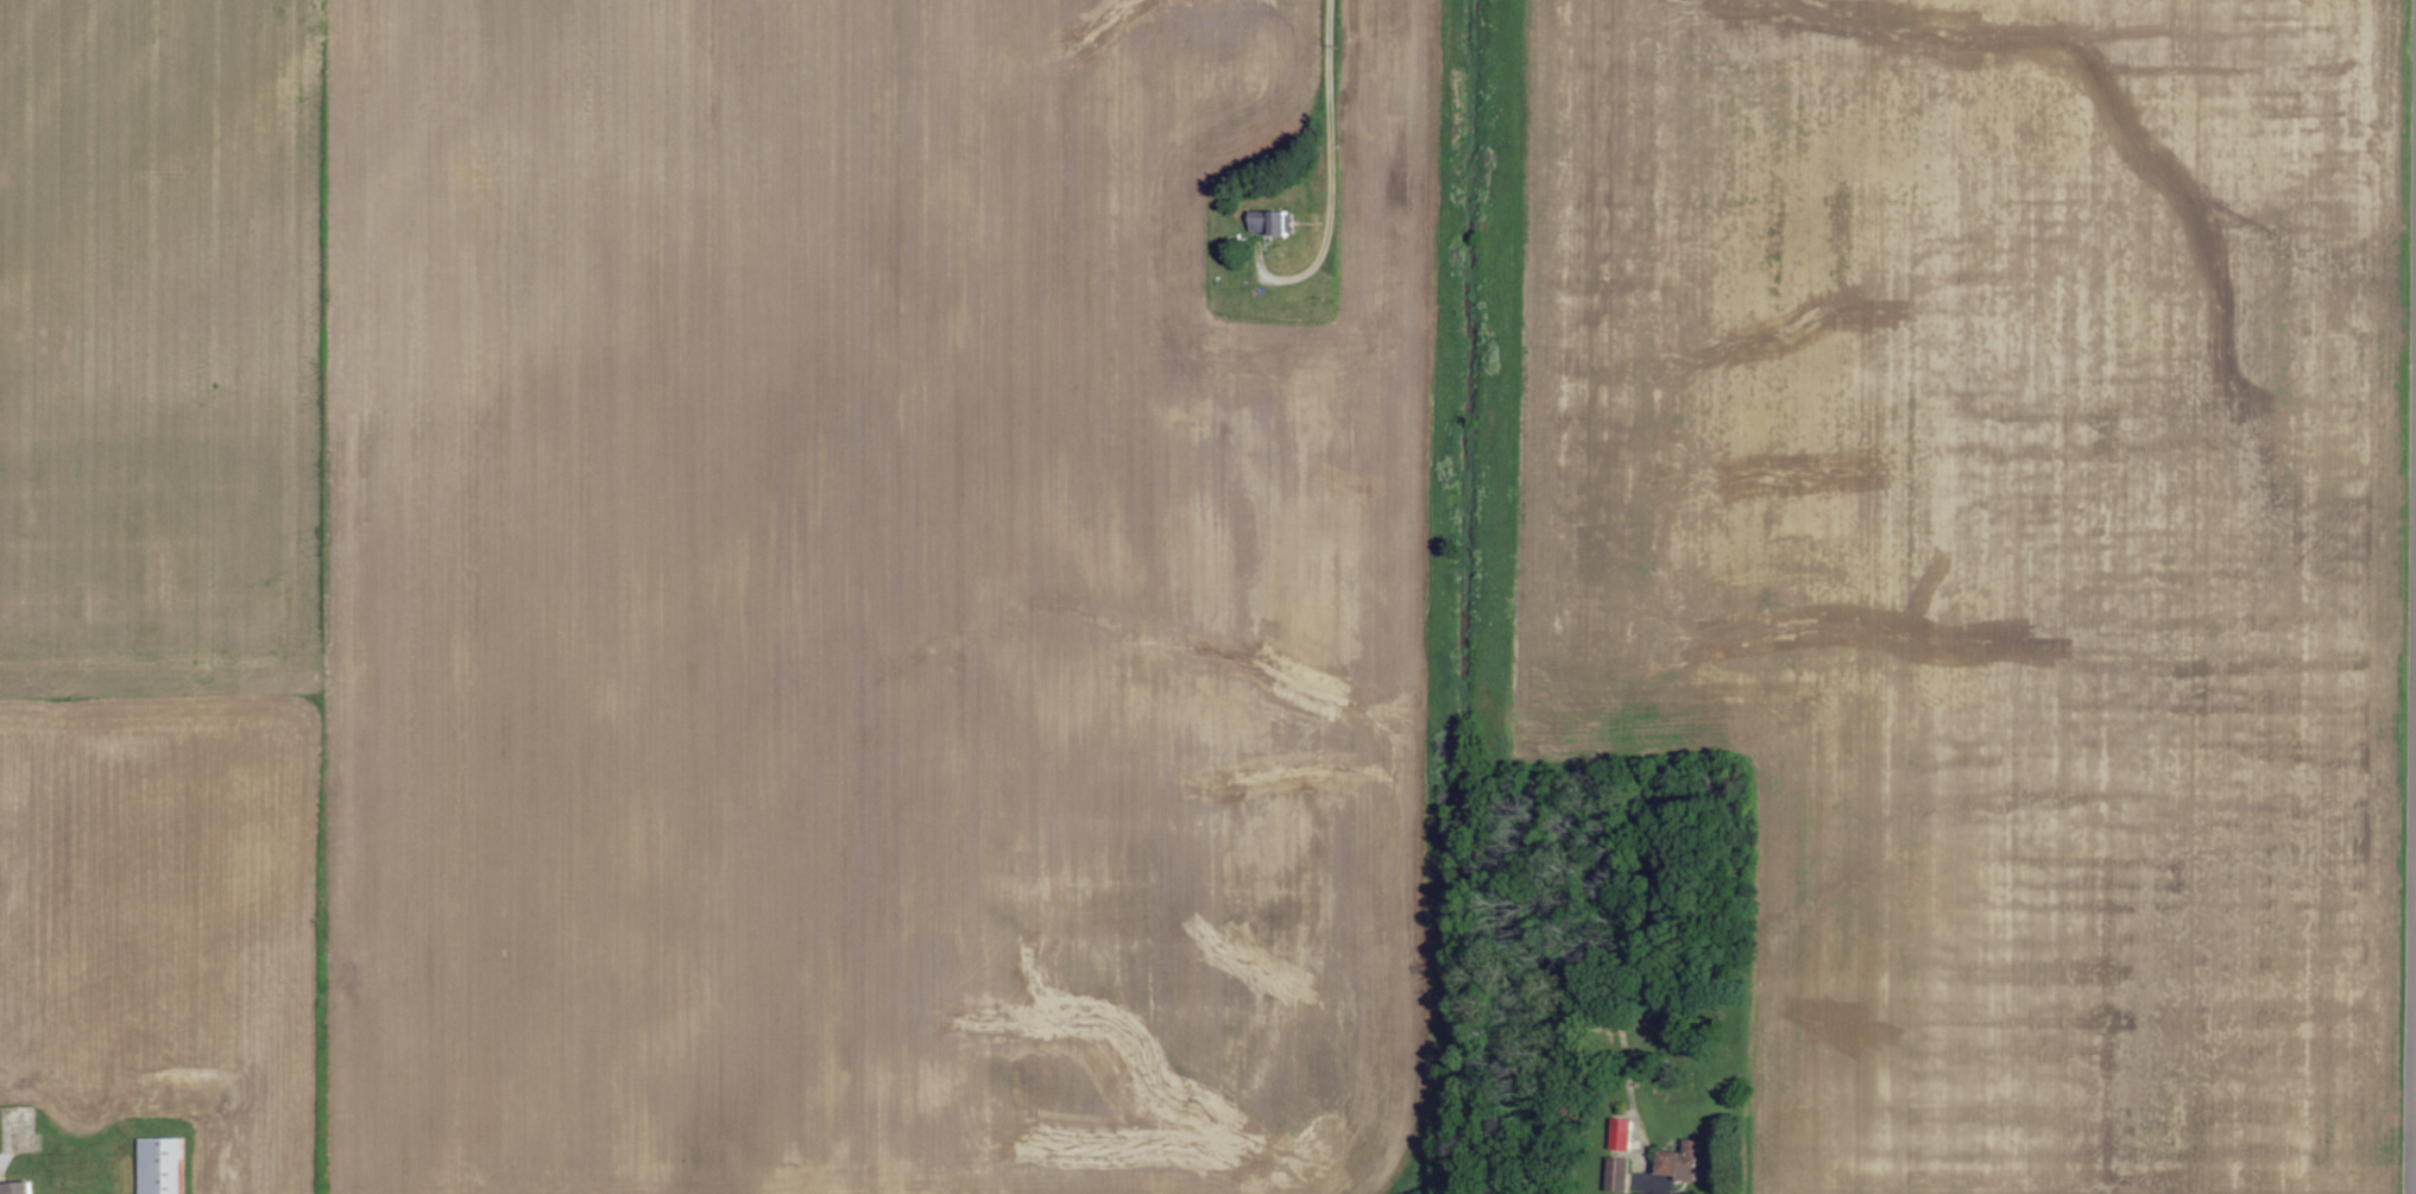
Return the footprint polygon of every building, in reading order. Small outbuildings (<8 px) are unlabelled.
[(1248,235),(1290,235),(1290,213),(1247,213),(1248,235)] [(1608,1151),(1627,1152),(1629,1121),(1610,1120),(1608,1151)] [(183,1138),(136,1138),(137,1193),(184,1193),(183,1138)] [(1695,1142),(1681,1142),(1681,1154),(1655,1153),(1654,1178),(1694,1179),(1695,1142)] [(25,1181),(0,1182),(0,1193),(26,1193),(25,1181)]
